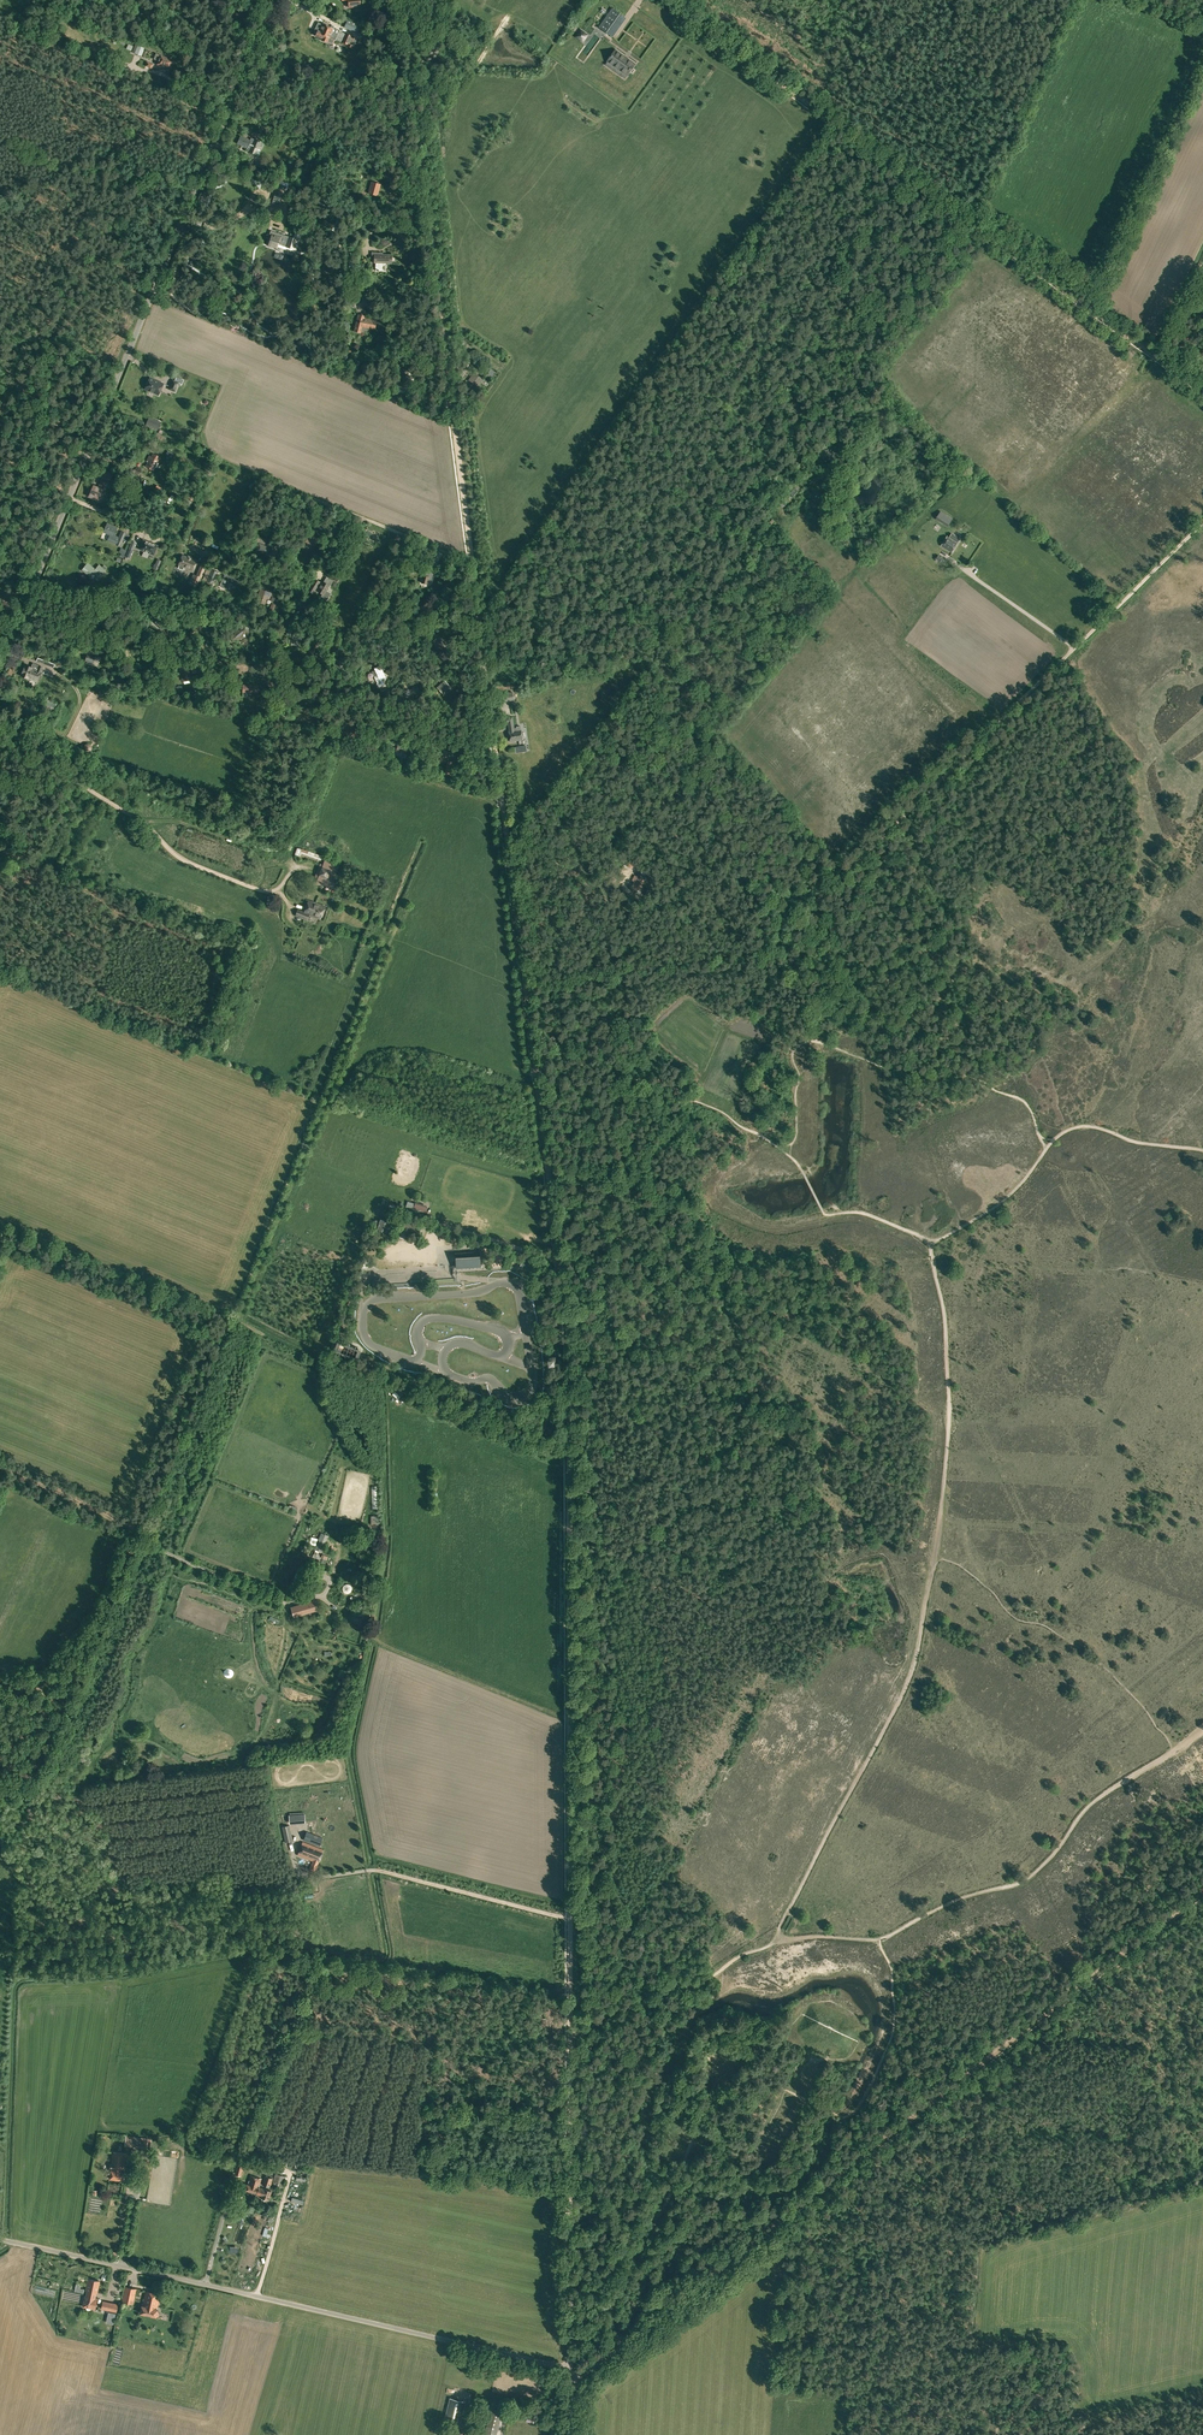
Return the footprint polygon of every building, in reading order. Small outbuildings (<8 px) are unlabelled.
[(599,27),(610,35),(624,16),(612,8),(610,12),(599,27)] [(315,36),(322,39),(321,40),(327,43),(327,42),(329,38),(335,40),(339,30),(322,24),(319,31),(318,30),(318,31),(315,30),(313,34),(316,35),(315,36)] [(361,40),(365,31),(352,25),(348,34),(361,40)] [(575,37),(583,43),(588,35),(580,29),(575,37)] [(352,45),(353,41),(355,38),(355,37),(344,33),(340,42),(346,44),(346,43),(352,45)] [(132,52),(141,56),(145,48),(135,45),(132,52)] [(626,73),(635,60),(615,45),(606,57),(626,73)] [(553,54),(560,58),(563,53),(556,49),(553,54)] [(163,65),(170,68),(173,60),(157,53),(154,59),(158,61),(157,64),(162,66),(163,65)] [(250,152),(255,154),(261,142),(254,139),(251,138),(250,140),(240,136),(237,144),(247,148),(246,150),(250,151),(250,152)] [(251,164),(263,169),(264,164),(253,159),(251,164)] [(378,183),(379,178),(370,176),(367,187),(373,189),(375,182),(378,183)] [(269,245),(277,248),(279,240),(284,242),(286,237),(273,232),(269,245)] [(376,271),(385,271),(386,263),(391,263),(392,255),(382,254),(382,253),(372,252),(372,258),(374,258),(374,263),(376,263),(376,271)] [(278,263),(287,266),(289,261),(280,258),(278,263)] [(350,306),(357,307),(361,296),(353,294),(350,306)] [(1202,303),(1202,302),(1200,303),(1199,304),(1199,305),(1199,307),(1197,307),(1196,307),(1194,309),(1194,311),(1194,313),(1195,315),(1196,317),(1198,317),(1200,316),(1201,317),(1202,318),(1202,303)] [(1185,310),(1190,312),(1193,307),(1192,306),(1192,305),(1188,303),(1185,310)] [(354,331),(360,332),(362,326),(374,329),(377,321),(364,318),(365,316),(358,315),(354,331)] [(1129,350),(1125,356),(1131,359),(1135,354),(1129,350)] [(458,375),(462,377),(465,374),(466,374),(468,372),(467,371),(468,369),(463,366),(458,373),(458,375)] [(406,388),(410,375),(402,373),(399,385),(406,388)] [(469,380),(478,386),(483,379),(473,373),(469,380)] [(145,389),(159,395),(164,383),(150,377),(145,389)] [(168,389),(175,392),(179,382),(173,379),(168,389)] [(145,425),(157,431),(161,421),(148,416),(146,421),(145,425)] [(820,456),(824,459),(826,455),(831,458),(832,457),(833,458),(835,456),(833,455),(834,453),(830,451),(830,449),(826,447),(821,454),(820,456)] [(145,466),(154,470),(159,460),(149,455),(146,461),(148,461),(145,466)] [(101,476),(110,480),(113,473),(104,469),(101,476)] [(184,478),(191,483),(196,477),(193,474),(190,471),(184,478)] [(89,496),(98,500),(104,487),(104,488),(107,481),(101,478),(98,486),(94,485),(89,496)] [(790,494),(793,496),(799,489),(799,488),(799,487),(799,486),(796,485),(790,494)] [(949,523),(951,520),(952,519),(941,511),(938,516),(949,523)] [(766,522),(771,525),(775,521),(770,517),(766,522)] [(115,545),(120,547),(126,533),(121,531),(119,537),(114,535),(117,527),(107,523),(104,532),(109,535),(107,540),(116,544),(115,545)] [(940,542),(946,532),(940,529),(934,539),(940,542)] [(313,530),(309,539),(318,543),(322,534),(313,530)] [(941,546),(952,553),(959,540),(951,534),(949,537),(947,536),(941,546)] [(139,548),(139,549),(143,550),(142,554),(148,556),(149,553),(153,554),(154,554),(157,545),(158,545),(157,544),(143,539),(142,539),(143,539),(139,548)] [(125,556),(130,558),(136,542),(132,540),(125,556)] [(255,551),(267,556),(270,548),(258,543),(255,551)] [(186,568),(192,570),(194,566),(196,562),(197,560),(182,554),(178,564),(179,565),(178,568),(183,570),(184,567),(186,568)] [(936,559),(943,563),(946,559),(938,555),(936,559)] [(154,568),(158,570),(161,561),(157,559),(155,564),(153,567),(154,567),(154,568)] [(93,572),(99,577),(105,569),(99,565),(95,569),(87,563),(82,570),(90,576),(93,572)] [(206,581),(213,584),(218,571),(210,569),(206,581)] [(421,583),(427,584),(428,581),(430,582),(432,577),(433,572),(425,569),(423,575),(421,583)] [(188,585),(198,588),(204,571),(200,570),(198,576),(192,574),(188,585)] [(342,574),(338,572),(334,580),(338,582),(342,574)] [(226,584),(235,588),(239,580),(229,576),(230,575),(225,573),(223,579),(227,580),(226,582),(226,583),(226,584)] [(316,591),(323,595),(329,585),(330,586),(333,581),(326,577),(323,581),(322,581),(320,585),(318,583),(319,581),(315,579),(307,591),(312,594),(315,589),(317,590),(316,591)] [(255,600),(262,603),(264,597),(267,598),(269,592),(258,588),(257,592),(258,592),(255,600)] [(90,612),(87,622),(98,625),(100,618),(95,617),(96,613),(90,612)] [(168,626),(159,618),(155,623),(164,630),(168,626)] [(207,630),(210,630),(210,620),(196,619),(196,626),(207,627),(207,630)] [(243,624),(242,625),(241,629),(238,628),(235,630),(235,634),(237,637),(241,637),(241,638),(241,640),(243,640),(245,640),(245,638),(244,636),(242,636),(243,635),(244,630),(246,628),(246,626),(246,624),(243,624)] [(441,646),(442,648),(447,645),(441,636),(437,639),(436,638),(432,641),(434,644),(436,643),(439,647),(441,646)] [(36,661),(53,667),(56,661),(39,654),(36,661)] [(84,662),(93,665),(94,661),(98,662),(100,656),(96,655),(95,657),(87,655),(84,662)] [(332,667),(341,668),(341,665),(343,665),(344,658),(339,657),(338,661),(334,660),(332,667)] [(28,678),(37,682),(41,671),(43,667),(38,665),(37,669),(36,669),(36,668),(33,666),(32,667),(25,664),(21,676),(28,679),(28,678)] [(180,667),(182,676),(189,674),(187,666),(180,667)] [(376,683),(378,686),(384,684),(382,679),(386,677),(380,666),(374,668),(378,676),(375,677),(377,682),(376,683)] [(438,686),(443,692),(447,688),(450,691),(455,686),(452,683),(449,685),(445,680),(438,686)] [(242,692),(258,693),(258,685),(242,685),(242,692)] [(513,693),(500,695),(501,703),(514,702),(513,693)] [(48,707),(54,709),(54,708),(55,708),(57,703),(51,700),(48,707)] [(508,731),(510,742),(522,740),(521,730),(520,730),(520,726),(516,727),(516,728),(514,728),(512,716),(503,718),(504,723),(508,723),(509,731),(508,731)] [(354,723),(338,723),(338,734),(354,734),(354,723)] [(396,751),(406,754),(408,746),(398,743),(396,751)] [(454,766),(441,762),(440,766),(444,767),(442,772),(451,775),(454,766)] [(322,859),(323,855),(310,850),(309,852),(298,848),(296,854),(312,860),(313,856),(322,859)] [(316,882),(331,888),(340,866),(325,860),(316,882)] [(631,887),(639,890),(644,880),(644,879),(645,876),(639,873),(637,876),(634,875),(632,880),(634,881),(631,887)] [(295,916),(307,920),(309,915),(321,920),(322,917),(326,908),(325,908),(326,906),(309,899),(308,902),(307,902),(304,911),(298,909),(295,916)] [(380,1219),(376,1229),(386,1233),(388,1226),(392,1227),(394,1220),(386,1217),(385,1220),(380,1219)] [(421,1227),(404,1222),(401,1231),(418,1236),(421,1227)] [(454,1253),(455,1265),(479,1263),(478,1251),(454,1253)] [(529,1270),(538,1273),(541,1260),(531,1257),(529,1263),(522,1261),(520,1267),(529,1270)] [(391,1387),(400,1397),(407,1390),(398,1381),(391,1387)] [(313,1599),(291,1608),(294,1616),(316,1607),(313,1599)] [(289,1815),(289,1824),(305,1823),(305,1814),(289,1815)] [(282,1826),(285,1842),(293,1840),(290,1825),(282,1826)] [(303,1839),(320,1846),(323,1838),(306,1831),(303,1839)] [(309,1869),(315,1871),(323,1850),(302,1842),(297,1855),(312,1861),(309,1869)] [(124,2146),(147,2149),(148,2138),(126,2135),(124,2146)] [(109,2178),(123,2180),(126,2153),(113,2152),(109,2178)] [(146,2161),(143,2177),(150,2178),(153,2162),(146,2161)] [(259,2170),(265,2170),(265,2162),(257,2162),(257,2168),(259,2168),(259,2170)] [(237,2164),(234,2175),(240,2177),(243,2166),(237,2164)] [(298,2173),(298,2180),(307,2180),(307,2170),(301,2170),(301,2173),(298,2173)] [(276,2195),(281,2196),(286,2177),(275,2173),(271,2189),(275,2190),(276,2187),(277,2188),(276,2195)] [(245,2190),(257,2194),(259,2187),(261,2179),(250,2175),(248,2184),(247,2183),(245,2190)] [(262,2184),(270,2187),(272,2178),(265,2175),(262,2184)] [(271,2191),(259,2187),(257,2194),(260,2195),(260,2196),(268,2199),(271,2191)] [(91,2294),(96,2295),(97,2293),(99,2281),(88,2278),(86,2291),(87,2291),(86,2293),(91,2294)] [(125,2286),(122,2301),(133,2304),(135,2296),(136,2288),(125,2286)] [(140,2313),(156,2316),(157,2316),(158,2311),(157,2311),(158,2309),(157,2308),(160,2294),(145,2291),(142,2306),(141,2305),(140,2313)] [(95,2299),(96,2295),(91,2294),(86,2293),(86,2296),(85,2295),(82,2306),(95,2309),(97,2300),(95,2299)] [(101,2308),(109,2310),(110,2302),(103,2301),(101,2308)] [(118,2304),(110,2302),(109,2310),(116,2311),(118,2304)] [(444,2422),(460,2426),(463,2413),(464,2414),(465,2410),(464,2409),(466,2401),(450,2397),(444,2422)] [(488,2434),(497,2434),(502,2413),(491,2410),(485,2434),(488,2434)]
